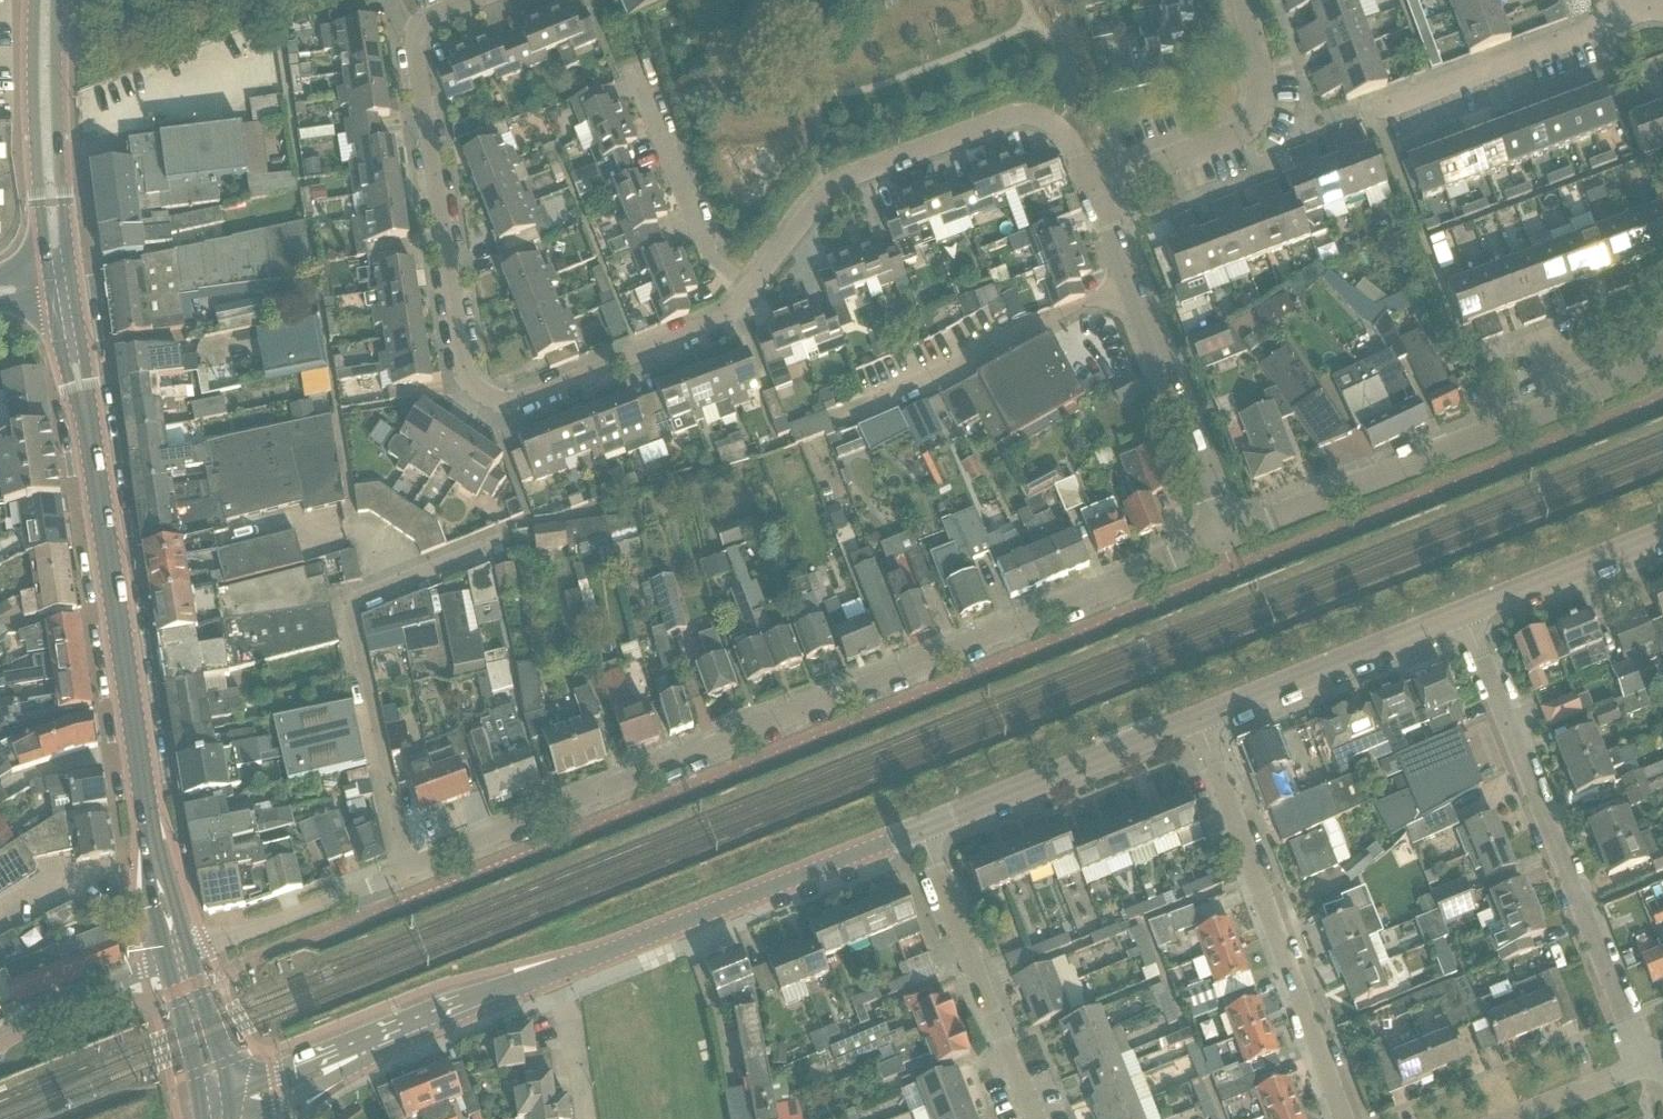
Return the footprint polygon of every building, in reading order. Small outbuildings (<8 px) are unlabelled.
[(632,18),(668,2),(667,0),(620,0),(628,20),(632,18)] [(1084,10),(1104,6),(1103,0),(1082,0),(1084,10)] [(1189,1),(1188,0),(1160,0),(1164,14),(1150,17),(1152,29),(1170,40),(1183,37),(1180,24),(1193,21),(1189,1)] [(1354,1),(1354,0),(1291,0),(1286,2),(1290,13),(1310,6),(1314,16),(1354,1)] [(1453,13),(1488,0),(1449,0),(1453,13)] [(1494,0),(1488,0),(1453,13),(1461,34),(1501,19),(1494,0)] [(1354,1),(1314,16),(1318,27),(1298,34),(1302,45),(1362,23),(1354,1)] [(1425,24),(1417,2),(1407,6),(1415,27),(1425,24)] [(562,6),(543,14),(557,50),(556,50),(564,69),(576,64),(572,53),(598,42),(586,12),(567,19),(562,6)] [(331,28),(322,29),(326,53),(333,52),(379,44),(375,21),(362,23),(361,16),(360,10),(338,14),(330,15),(329,15),(331,28)] [(557,50),(543,14),(524,22),(529,35),(511,42),(523,72),(549,62),(546,54),(556,50),(557,50)] [(1509,41),(1501,19),(1461,34),(1469,56),(1509,41)] [(1329,59),(1370,44),(1362,23),(1302,45),(1306,56),(1326,49),(1329,59)] [(1433,45),(1425,24),(1415,27),(1423,49),(1433,45)] [(1092,41),(1114,37),(1112,26),(1090,31),(1092,41)] [(1111,95),(1153,85),(1150,72),(1163,69),(1160,56),(1173,53),(1170,40),(1152,29),(1139,32),(1142,45),(1129,48),(1130,54),(1135,73),(1115,77),(1102,80),(1106,96),(1111,95)] [(523,72),(511,42),(493,49),(488,36),(468,43),(483,80),(495,75),(498,82),(523,72)] [(483,80),(468,43),(450,51),(455,64),(436,72),(449,102),(475,91),(472,84),(483,80)] [(383,68),(379,44),(333,52),(334,62),(342,61),(344,74),(383,68)] [(1318,88),(1378,66),(1370,44),(1329,59),(1333,69),(1314,76),(1318,88)] [(1431,70),(1441,66),(1433,45),(1423,49),(1431,70)] [(1346,102),(1386,87),(1378,66),(1318,88),(1322,98),(1342,91),(1346,102)] [(387,93),(383,68),(344,74),(347,90),(339,91),(340,100),(387,93)] [(299,69),(289,71),(291,83),(301,81),(299,69)] [(303,93),(301,81),(291,83),(293,95),(303,93)] [(589,126),(594,137),(630,122),(622,103),(609,108),(602,90),(571,102),(582,129),(589,126)] [(1601,90),(1578,98),(1593,137),(1615,129),(1601,90)] [(391,117),(387,93),(340,100),(342,109),(350,108),(352,123),(346,123),(348,136),(379,132),(377,119),(391,117)] [(250,101),(253,125),(260,124),(283,121),(280,97),(250,101)] [(1578,98),(1557,106),(1572,145),(1593,137),(1578,98)] [(1551,153),(1572,145),(1557,106),(1536,114),(1551,153)] [(1649,112),(1662,148),(1662,107),(1649,112)] [(1649,112),(1628,120),(1643,159),(1653,156),(1661,176),(1662,175),(1662,148),(1649,112)] [(1529,161),(1551,153),(1536,114),(1515,122),(1529,161)] [(638,141),(630,122),(594,137),(599,148),(591,151),(597,166),(585,171),(589,182),(602,177),(632,164),(625,147),(638,141)] [(1508,169),(1529,161),(1515,122),(1494,130),(1508,169)] [(473,177),(517,159),(514,151),(506,154),(501,140),(512,136),(507,123),(478,135),(483,147),(464,154),(473,177)] [(219,204),(216,181),(249,176),(252,199),(297,190),(294,172),(270,176),(260,124),(253,125),(196,133),(195,124),(153,130),(154,139),(130,142),(133,162),(92,167),(101,231),(122,228),(123,235),(171,228),(170,220),(169,216),(153,218),(154,223),(141,225),(139,211),(161,208),(161,211),(219,204)] [(1487,177),(1508,169),(1494,130),(1472,138),(1487,177)] [(381,144),(379,132),(348,136),(351,150),(356,149),(358,163),(350,165),(352,173),(398,166),(395,142),(381,144)] [(1353,132),(1342,136),(1364,196),(1386,187),(1372,148),(1361,152),(1353,132)] [(1364,196),(1342,136),(1331,140),(1338,161),(1328,164),(1343,204),(1364,196)] [(1466,185),(1487,177),(1472,138),(1451,146),(1466,185)] [(1445,193),(1466,185),(1451,146),(1430,154),(1445,193)] [(1343,204),(1328,164),(1318,168),(1310,148),(1298,152),(1321,212),(1343,204)] [(1321,212),(1298,152),(1289,156),(1296,176),(1284,181),(1292,200),(1299,220),(1301,220),(1308,240),(1328,232),(1325,224),(1321,212)] [(545,156),(551,171),(559,168),(553,153),(545,156)] [(1053,154),(1034,161),(1033,159),(1015,166),(1010,153),(990,160),(1004,197),(1015,192),(1018,200),(1024,198),(1045,190),(1044,188),(1063,181),(1053,154)] [(1604,166),(1616,161),(1613,153),(1601,158),(1604,166)] [(1422,201),(1445,193),(1430,154),(1408,162),(1422,201)] [(1601,158),(1588,162),(1591,171),(1604,166),(1601,158)] [(513,171),(521,168),(517,159),(473,177),(482,199),(519,184),(513,171)] [(1004,197),(990,160),(971,167),(976,180),(958,187),(969,218),(996,208),(993,201),(1004,197)] [(639,183),(632,164),(602,177),(612,203),(620,200),(624,211),(660,196),(652,177),(639,183)] [(402,190),(398,166),(352,173),(353,183),(361,182),(363,196),(402,190)] [(563,179),(559,168),(551,171),(555,182),(563,179)] [(1558,174),(1561,182),(1574,177),(1571,169),(1558,174)] [(1561,182),(1558,174),(1546,178),(1549,187),(1561,182)] [(969,218),(958,187),(940,194),(935,180),(916,188),(929,224),(941,220),(944,228),(969,218)] [(1299,220),(1292,200),(1283,203),(1276,183),(1263,188),(1286,248),(1308,240),(1301,220),(1299,220)] [(491,221),(535,204),(532,195),(524,198),(519,184),(482,199),(491,221)] [(1516,189),(1519,198),(1532,193),(1528,185),(1516,189)] [(929,224),(916,188),(896,195),(901,208),(883,215),(895,248),(902,266),(918,259),(911,240),(921,236),(918,229),(929,224)] [(1286,248),(1263,188),(1255,191),(1262,211),(1250,216),(1265,256),(1286,248)] [(299,190),(302,206),(311,204),(308,189),(299,190)] [(1516,189),(1504,194),(1507,202),(1519,198),(1516,189)] [(406,214),(402,190),(363,196),(366,211),(358,212),(359,221),(405,213),(406,214)] [(1075,195),(1065,199),(1071,216),(1082,212),(1075,195)] [(627,239),(609,247),(613,258),(632,251),(662,238),(655,221),(668,215),(660,196),(624,211),(629,222),(621,225),(627,239)] [(1233,199),(1221,203),(1244,264),(1265,256),(1250,216),(1241,219),(1233,199)] [(1474,205),(1477,214),(1489,209),(1486,201),(1474,205)] [(1244,264),(1221,203),(1212,207),(1219,227),(1207,231),(1223,272),(1244,264)] [(313,216),(311,204),(302,206),(303,217),(313,216)] [(535,204),(491,221),(505,256),(534,244),(555,236),(544,210),(538,212),(535,204)] [(1474,205),(1461,210),(1464,218),(1477,214),(1474,205)] [(1638,215),(1661,276),(1662,275),(1662,215),(1660,207),(1638,215)] [(173,242),(172,234),(222,223),(218,209),(170,220),(171,228),(123,235),(122,228),(101,231),(105,260),(109,260),(110,265),(125,262),(124,258),(144,255),(143,246),(173,242)] [(359,222),(351,223),(355,246),(366,244),(368,257),(398,252),(399,252),(397,240),(410,238),(406,214),(405,213),(359,221),(359,222)] [(1223,272),(1207,231),(1198,235),(1191,215),(1179,219),(1202,280),(1223,272)] [(1661,276),(1638,215),(1617,223),(1632,263),(1642,259),(1650,280),(1661,276)] [(1202,280),(1179,219),(1169,223),(1177,243),(1165,247),(1171,263),(1181,288),(1202,280)] [(1436,219),(1424,224),(1427,232),(1439,228),(1436,219)] [(1026,233),(1008,239),(1014,254),(1031,248),(1036,259),(1045,255),(1050,268),(1085,256),(1077,235),(1064,240),(1057,221),(1036,229),(1026,233)] [(312,277),(304,222),(231,238),(231,239),(207,243),(207,245),(174,250),(175,253),(141,258),(143,267),(126,270),(125,262),(110,265),(111,272),(106,273),(112,313),(182,304),(181,296),(200,294),(200,291),(312,277)] [(1632,263),(1617,223),(1596,231),(1618,291),(1629,287),(1621,267),(1632,263)] [(1618,291),(1596,231),(1575,239),(1589,279),(1600,275),(1607,295),(1618,291)] [(669,257),(662,238),(632,251),(642,277),(650,274),(654,285),(690,270),(682,251),(669,257)] [(1589,279),(1575,239),(1553,247),(1576,308),(1586,304),(1579,283),(1589,279)] [(907,279),(902,266),(895,248),(877,255),(872,242),(852,249),(866,286),(877,282),(880,289),(895,284),(899,297),(912,292),(907,279)] [(512,293),(556,276),(552,268),(545,271),(534,244),(505,256),(501,258),(506,270),(503,271),(512,293)] [(1445,244),(1432,249),(1441,272),(1454,268),(1445,244)] [(1576,308),(1553,247),(1532,255),(1547,295),(1557,291),(1565,312),(1576,308)] [(866,286),(852,249),(833,256),(838,270),(819,276),(832,310),(840,329),(851,325),(843,303),(857,298),(855,290),(866,286)] [(418,287),(414,263),(401,265),(399,252),(398,252),(368,257),(370,271),(375,270),(378,284),(375,285),(370,286),(371,294),(379,293),(418,287)] [(1547,295),(1532,255),(1511,263),(1533,324),(1543,320),(1536,299),(1547,295)] [(1091,273),(1085,256),(1033,274),(1037,285),(1044,282),(1054,309),(1085,297),(1078,278),(1091,273)] [(1533,324),(1511,263),(1490,271),(1504,311),(1515,307),(1522,328),(1533,324)] [(1290,284),(1298,297),(1311,288),(1308,284),(1324,275),(1319,266),(1290,284)] [(591,271),(597,285),(606,282),(600,267),(591,271)] [(698,290),(690,270),(654,285),(659,297),(651,300),(662,326),(692,313),(685,295),(698,290)] [(1504,311),(1490,271),(1469,279),(1491,340),(1501,336),(1494,315),(1504,311)] [(521,316),(557,301),(552,288),(559,285),(556,276),(512,293),(521,316)] [(1480,344),(1491,340),(1469,279),(1454,285),(1447,287),(1462,327),(1473,323),(1480,344)] [(606,282),(597,285),(602,299),(611,296),(606,282)] [(331,286),(321,287),(323,302),(333,300),(331,286)] [(421,311),(418,287),(379,293),(381,308),(373,309),(375,318),(421,311)] [(1016,290),(1002,297),(1014,320),(1028,313),(1016,290)] [(981,310),(974,293),(957,300),(964,317),(981,310)] [(1259,307),(1265,324),(1296,313),(1290,296),(1259,307)] [(530,338),(573,320),(570,312),(563,315),(557,301),(521,316),(530,338)] [(999,301),(989,307),(995,318),(1005,313),(999,301)] [(847,347),(840,329),(832,310),(814,317),(809,303),(789,311),(802,347),(805,355),(804,355),(807,362),(847,347)] [(186,328),(184,315),(182,304),(112,313),(116,339),(146,335),(153,334),(153,333),(186,328)] [(964,320),(957,305),(947,310),(953,325),(964,320)] [(258,308),(215,316),(219,334),(262,325),(258,308)] [(325,311),(327,326),(336,324),(334,310),(325,311)] [(425,334),(421,311),(375,318),(376,328),(384,327),(386,340),(425,334)] [(802,347),(789,311),(770,318),(775,331),(756,338),(775,390),(791,384),(783,363),(804,355),(805,355),(802,347)] [(1385,313),(1372,329),(1389,356),(1393,363),(1407,356),(1408,356),(1400,340),(1390,317),(1385,313)] [(317,316),(256,327),(266,380),(327,368),(317,316)] [(577,329),(573,320),(530,338),(531,340),(527,343),(530,352),(535,352),(539,361),(547,358),(551,370),(580,359),(570,332),(577,329)] [(1200,359),(1238,343),(1224,323),(1209,333),(1192,340),(1200,359)] [(338,335),(336,324),(327,326),(329,337),(338,335)] [(1420,330),(1400,340),(1408,356),(1407,356),(1415,374),(1423,390),(1435,417),(1459,406),(1453,393),(1459,390),(1453,378),(1447,381),(1437,358),(1433,360),(1420,330)] [(429,357),(425,334),(386,340),(389,356),(381,357),(382,365),(429,357)] [(995,447),(1084,399),(1077,386),(1050,337),(961,386),(978,416),(995,447)] [(883,345),(871,350),(876,363),(888,358),(883,345)] [(1289,346),(1259,366),(1316,449),(1351,435),(1321,391),(1319,392),(1289,346)] [(148,349),(117,353),(121,382),(159,377),(178,375),(184,374),(181,352),(155,349),(155,348),(148,349)] [(748,354),(725,362),(741,407),(750,403),(747,396),(762,390),(748,354)] [(433,383),(429,357),(382,365),(383,368),(344,374),(344,371),(335,373),(336,382),(384,375),(392,374),(394,389),(389,390),(391,403),(422,398),(420,385),(433,383)] [(333,360),(335,373),(344,371),(342,359),(333,360)] [(741,407),(725,362),(702,371),(716,407),(721,422),(735,416),(733,410),(741,407)] [(246,382),(242,366),(199,377),(203,392),(246,382)] [(1400,367),(1377,378),(1404,434),(1426,424),(1400,367)] [(716,407),(702,371),(680,379),(696,423),(705,420),(702,412),(716,407)] [(7,395),(9,409),(46,403),(42,374),(0,381),(0,396),(7,395)] [(1101,374),(1077,386),(1084,399),(1108,386),(1101,374)] [(1121,405),(1123,404),(1142,394),(1133,376),(1111,388),(1121,405)] [(159,377),(121,382),(124,408),(142,405),(142,404),(151,403),(152,405),(166,403),(166,402),(175,401),(187,399),(185,387),(161,390),(159,377)] [(696,423),(680,379),(676,381),(675,377),(662,382),(663,385),(659,387),(657,384),(656,384),(660,395),(647,399),(661,438),(673,433),(674,436),(696,428),(694,424),(696,423)] [(1373,380),(1339,395),(1355,431),(1361,428),(1372,450),(1404,434),(1377,378),(1373,380)] [(978,416),(961,386),(942,396),(941,395),(940,396),(958,428),(978,416)] [(1293,416),(1274,389),(1262,393),(1269,407),(1241,418),(1255,453),(1245,457),(1255,481),(1282,470),(1279,464),(1294,458),(1279,422),(1293,416)] [(777,438),(789,434),(773,391),(762,395),(777,438)] [(661,438),(647,399),(636,404),(633,396),(609,405),(626,449),(628,455),(662,442),(660,438),(661,438)] [(223,398),(190,405),(194,422),(226,415),(223,398)] [(288,405),(293,424),(316,419),(311,400),(288,405)] [(164,413),(177,411),(175,401),(166,402),(166,403),(152,405),(151,403),(142,404),(142,405),(124,408),(128,433),(166,429),(164,413)] [(46,403),(9,409),(0,410),(0,435),(1,435),(10,435),(14,436),(50,429),(46,403)] [(926,403),(901,415),(917,447),(942,435),(926,403)] [(390,453),(389,455),(401,463),(396,470),(404,475),(410,466),(444,418),(423,404),(400,438),(395,440),(389,448),(390,453)] [(626,449),(609,405),(587,414),(603,458),(626,449)] [(826,413),(806,421),(813,439),(825,434),(827,439),(835,436),(834,434),(826,413)] [(603,458),(587,414),(564,422),(578,458),(592,453),(595,461),(603,458)] [(332,418),(209,445),(212,465),(213,468),(238,461),(253,516),(299,504),(301,514),(314,511),(342,504),(332,418)] [(442,464),(463,431),(444,418),(410,466),(429,479),(440,463),(442,464)] [(880,418),(857,428),(863,442),(886,432),(880,418)] [(386,422),(375,437),(385,444),(396,430),(386,422)] [(578,458),(564,422),(542,431),(558,474),(568,471),(565,463),(577,459),(578,458)] [(183,451),(181,441),(179,426),(166,429),(128,433),(131,458),(149,456),(149,455),(157,454),(158,456),(166,455),(183,451)] [(59,499),(59,498),(61,498),(51,437),(50,429),(14,436),(10,435),(0,441),(0,475),(3,495),(5,508),(19,506),(40,503),(39,502),(59,499)] [(457,483),(483,445),(463,431),(442,464),(454,472),(450,479),(457,483)] [(524,451),(511,456),(522,485),(535,480),(536,482),(550,477),(558,474),(542,431),(520,439),(524,451)] [(838,458),(863,448),(861,441),(835,451),(838,458)] [(742,442),(730,446),(737,465),(748,461),(742,442)] [(207,465),(207,470),(213,468),(212,465),(207,446),(207,443),(203,444),(204,448),(183,451),(166,455),(158,456),(157,454),(149,455),(149,456),(131,458),(134,484),(174,479),(187,477),(186,467),(207,465)] [(483,445),(457,483),(476,497),(482,489),(495,498),(508,479),(494,470),(503,458),(483,445)] [(1124,505),(1129,518),(1137,539),(1161,529),(1149,497),(1170,488),(1153,445),(1120,458),(1136,501),(1124,505)] [(730,446),(729,447),(717,451),(723,470),(737,465),(730,446)] [(1020,483),(1029,500),(1065,481),(1056,464),(1020,483)] [(626,478),(613,483),(616,493),(630,488),(626,478)] [(175,487),(174,479),(134,484),(137,507),(138,512),(202,502),(201,496),(200,484),(175,487)] [(1056,487),(1067,514),(1085,506),(1075,480),(1056,487)] [(616,493),(613,483),(599,488),(603,498),(616,493)] [(370,513),(378,485),(355,488),(358,514),(370,513)] [(382,521),(398,498),(378,485),(370,513),(382,521)] [(581,495),(567,501),(571,510),(584,504),(581,495)] [(19,506),(5,508),(7,521),(11,521),(12,530),(23,529),(23,531),(65,524),(61,500),(61,498),(59,498),(59,499),(39,502),(40,503),(19,506)] [(394,529),(410,506),(398,498),(382,521),(394,529)] [(202,502),(138,512),(144,550),(184,543),(214,536),(228,532),(220,499),(212,500),(202,502)] [(504,504),(510,519),(523,514),(517,499),(504,504)] [(1097,555),(1129,542),(1112,501),(1081,514),(1097,555)] [(406,538),(423,515),(410,506),(394,529),(406,538)] [(838,507),(827,511),(836,535),(848,531),(838,507)] [(1027,509),(1019,513),(1024,526),(1025,526),(1036,551),(1028,554),(1041,585),(1062,576),(1044,535),(1043,536),(1039,527),(1036,521),(1033,522),(1027,509)] [(1028,554),(1017,533),(1002,540),(1000,536),(987,541),(973,510),(952,518),(968,551),(973,560),(988,553),(995,567),(997,566),(1011,598),(1041,585),(1028,554)] [(1051,514),(1036,521),(1039,527),(1043,536),(1044,535),(1062,576),(1063,578),(1090,566),(1073,528),(1060,533),(1051,514)] [(416,545),(437,525),(423,515),(406,538),(416,545)] [(633,515),(605,519),(616,557),(642,551),(640,540),(636,540),(633,515)] [(954,555),(937,562),(946,586),(948,585),(961,618),(963,618),(971,614),(989,607),(976,575),(978,574),(972,560),(973,560),(968,551),(952,518),(952,517),(940,522),(954,555)] [(616,557),(605,519),(564,525),(569,547),(570,551),(578,549),(580,557),(584,556),(584,557),(595,555),(595,553),(601,552),(607,575),(619,572),(615,558),(616,557)] [(744,542),(737,523),(717,531),(724,550),(744,542)] [(68,549),(65,524),(23,531),(27,555),(31,555),(49,552),(68,549)] [(445,545),(437,525),(416,545),(421,555),(445,545)] [(569,547),(564,525),(534,528),(537,553),(567,548),(566,547),(569,547)] [(297,533),(218,553),(226,585),(305,565),(297,533)] [(184,543),(144,550),(146,562),(149,577),(189,571),(184,543)] [(27,555),(19,557),(24,586),(72,579),(67,550),(27,555)] [(916,550),(905,554),(920,591),(933,585),(916,550)] [(911,599),(902,576),(895,559),(880,564),(909,639),(934,629),(922,598),(921,595),(911,599)] [(723,560),(703,567),(708,582),(728,575),(723,560)] [(875,564),(856,572),(885,642),(903,634),(875,564)] [(221,624),(329,604),(321,565),(221,592),(220,588),(190,593),(190,591),(152,597),(158,638),(191,632),(221,624)] [(519,596),(517,586),(512,565),(495,568),(501,600),(519,596)] [(490,567),(467,576),(474,609),(498,604),(490,567)] [(744,570),(734,574),(739,587),(775,674),(788,668),(791,671),(800,667),(800,663),(802,663),(791,634),(789,631),(782,634),(777,636),(773,637),(762,611),(762,610),(766,608),(755,581),(750,583),(744,570)] [(152,596),(152,597),(190,591),(190,593),(220,588),(220,587),(218,573),(190,578),(189,571),(149,577),(152,596)] [(665,625),(663,626),(666,637),(687,630),(671,576),(651,582),(665,625)] [(834,650),(817,606),(806,577),(786,585),(793,603),(800,600),(809,623),(794,629),(795,632),(796,632),(807,661),(810,660),(813,660),(817,659),(819,656),(834,650)] [(72,579),(24,586),(28,615),(76,607),(72,579)] [(1649,587),(1662,620),(1651,624),(1659,645),(1662,651),(1662,582),(1649,587)] [(775,674),(739,587),(729,592),(740,620),(751,646),(735,652),(736,655),(748,684),(751,683),(755,685),(761,683),(763,678),(775,674)] [(427,591),(360,618),(366,640),(435,623),(432,613),(427,591)] [(579,591),(563,595),(573,640),(589,636),(584,613),(579,591)] [(470,636),(462,594),(440,598),(454,668),(486,662),(480,634),(470,636)] [(837,601),(825,605),(847,663),(880,650),(867,617),(847,625),(837,601)] [(338,645),(336,635),(329,604),(221,624),(191,632),(158,638),(163,663),(167,688),(205,682),(205,681),(224,677),(230,676),(229,673),(243,669),(306,653),(338,645)] [(1556,625),(1558,630),(1569,657),(1576,674),(1608,661),(1588,612),(1556,625)] [(1655,642),(1653,637),(1643,613),(1613,625),(1624,654),(1655,642)] [(0,683),(0,692),(24,688),(55,683),(87,678),(83,651),(82,646),(79,620),(44,626),(18,635),(20,646),(48,641),(50,652),(51,656),(34,659),(36,671),(4,676),(5,682),(0,683)] [(663,626),(651,630),(664,670),(663,671),(665,678),(655,681),(660,701),(661,705),(670,737),(694,728),(684,697),(674,667),(666,637),(663,626)] [(726,659),(715,630),(701,635),(710,662),(698,666),(709,699),(713,698),(716,699),(721,698),(723,694),(737,689),(726,659)] [(1569,657),(1558,630),(1545,635),(1543,630),(1514,641),(1535,693),(1547,688),(1541,672),(1558,665),(1556,662),(1569,657)] [(505,662),(487,666),(489,673),(494,697),(512,692),(505,662)] [(1639,695),(1627,665),(1613,671),(1625,700),(1639,695)] [(1412,684),(1423,710),(1433,734),(1452,727),(1452,728),(1465,723),(1457,702),(1458,701),(1445,669),(1444,669),(1431,674),(1432,676),(1412,684)] [(633,711),(619,672),(600,679),(627,752),(659,741),(646,706),(633,711)] [(489,673),(479,676),(484,699),(494,697),(489,673)] [(227,693),(224,677),(205,681),(205,682),(167,688),(170,712),(197,708),(199,711),(209,709),(210,707),(242,701),(240,691),(227,693)] [(87,678),(55,683),(58,699),(28,704),(28,705),(15,707),(15,703),(0,705),(0,747),(3,745),(14,739),(8,728),(18,726),(17,719),(37,716),(92,707),(87,678)] [(1387,745),(1391,752),(1406,746),(1402,735),(1419,728),(1413,714),(1423,710),(1412,684),(1403,687),(1402,686),(1370,699),(1372,705),(1388,745),(1387,745)] [(584,722),(568,728),(582,768),(605,760),(604,758),(609,756),(602,738),(598,740),(592,721),(600,717),(590,687),(574,693),(584,722)] [(539,691),(519,693),(525,718),(524,718),(532,741),(544,737),(551,756),(546,758),(552,776),(557,774),(558,777),(582,768),(568,728),(552,733),(544,712),(543,712),(539,691)] [(1594,710),(1588,694),(1576,698),(1582,714),(1582,715),(1594,710)] [(1615,707),(1595,715),(1600,728),(1620,720),(1619,719),(1645,709),(1639,695),(1625,700),(1626,703),(1615,707)] [(1575,696),(1541,709),(1548,727),(1582,714),(1576,698),(1575,696)] [(245,716),(242,701),(210,707),(209,709),(199,711),(197,708),(170,712),(175,738),(213,731),(211,722),(245,716)] [(352,701),(273,718),(281,753),(283,759),(289,785),(366,768),(352,701)] [(1319,723),(1343,780),(1358,774),(1351,759),(1387,745),(1388,745),(1372,705),(1364,709),(1361,702),(1332,713),(1334,717),(1319,723)] [(513,706),(489,715),(497,736),(503,753),(517,792),(541,784),(519,723),(513,706)] [(80,750),(98,747),(94,717),(70,722),(65,724),(36,734),(16,745),(15,738),(14,739),(3,745),(10,765),(13,774),(69,754),(80,750)] [(405,751),(399,724),(385,727),(391,754),(405,751)] [(272,755),(269,740),(259,742),(256,730),(230,736),(230,738),(216,741),(213,731),(175,738),(184,798),(240,786),(237,769),(282,759),(281,753),(272,755)] [(1556,745),(1566,770),(1604,755),(1594,730),(1556,745)] [(1409,791),(1373,805),(1395,835),(1482,786),(1460,731),(1395,758),(1409,791)] [(517,792),(503,753),(502,753),(496,736),(486,740),(484,733),(468,739),(490,801),(517,792)] [(1270,809),(1272,813),(1271,814),(1283,844),(1291,840),(1335,820),(1370,804),(1358,774),(1343,780),(1293,799),(1280,767),(1287,763),(1276,736),(1243,749),(1268,810),(1270,809)] [(10,765),(3,745),(0,747),(0,772),(10,765)] [(470,795),(459,765),(458,763),(453,750),(451,751),(430,759),(428,753),(427,753),(446,804),(470,795)] [(1613,780),(1610,771),(1623,766),(1617,751),(1604,756),(1604,755),(1566,770),(1576,795),(1613,780)] [(446,804),(427,753),(427,754),(429,759),(417,763),(415,758),(402,763),(409,782),(421,813),(446,804)] [(1641,772),(1622,780),(1627,793),(1662,777),(1662,763),(1641,772)] [(107,806),(102,772),(31,783),(34,798),(70,792),(73,811),(106,806),(107,806)] [(1627,793),(1632,806),(1662,793),(1662,777),(1627,793)] [(373,797),(370,784),(344,789),(347,803),(373,797)] [(1177,800),(1167,804),(1179,834),(1200,825),(1185,789),(1175,794),(1177,800)] [(255,817),(252,805),(227,810),(225,801),(184,811),(188,830),(255,817)] [(1179,834),(1167,804),(1151,811),(1148,805),(1138,809),(1153,844),(1179,834)] [(115,856),(109,820),(108,820),(106,806),(73,811),(66,813),(61,814),(60,814),(60,815),(43,826),(47,858),(74,853),(76,863),(85,862),(115,856)] [(1588,826),(1598,851),(1636,837),(1624,807),(1606,814),(1608,819),(1588,826)] [(1406,830),(1412,846),(1456,828),(1447,808),(1427,819),(1427,820),(1406,830)] [(255,817),(188,830),(192,851),(233,842),(259,835),(293,826),(289,809),(276,812),(255,817)] [(1153,844),(1138,809),(1128,813),(1131,819),(1117,824),(1129,854),(1153,844)] [(339,813),(326,817),(342,858),(355,853),(347,832),(346,831),(339,813)] [(1466,858),(1468,857),(1504,842),(1494,816),(1455,832),(1466,858)] [(342,858),(326,817),(312,821),(320,843),(329,863),(342,858)] [(385,855),(377,819),(346,831),(347,832),(355,853),(360,865),(385,855)] [(1293,845),(1291,846),(1305,880),(1333,868),(1338,866),(1338,865),(1351,859),(1346,846),(1335,820),(1291,840),(1293,845)] [(1129,854),(1117,824),(1103,830),(1101,823),(1091,828),(1105,864),(1129,854)] [(30,880),(34,860),(47,858),(43,826),(6,849),(0,853),(0,898),(30,880)] [(1047,826),(1037,830),(1051,866),(1074,857),(1075,857),(1070,843),(1063,827),(1049,833),(1047,826)] [(1105,864),(1091,828),(1080,832),(1083,838),(1070,843),(1075,857),(1074,857),(1081,873),(1105,864)] [(1051,866),(1037,830),(1027,835),(1029,840),(1016,846),(1028,876),(1051,866)] [(1636,837),(1598,851),(1608,876),(1640,864),(1646,861),(1650,860),(1656,874),(1662,871),(1662,850),(1656,852),(1648,832),(1636,837)] [(291,841),(261,847),(259,835),(233,842),(192,851),(198,876),(255,866),(256,870),(296,863),(291,841)] [(1515,868),(1504,842),(1468,857),(1475,873),(1482,870),(1486,879),(1515,868)] [(1374,845),(1366,853),(1374,863),(1383,856),(1374,845)] [(1028,876),(1016,846),(1002,851),(1000,846),(990,850),(1005,885),(1028,876)] [(1407,847),(1391,855),(1400,873),(1416,866),(1407,847)] [(1005,885),(990,850),(980,854),(983,859),(969,865),(981,895),(1005,885)] [(1364,852),(1341,871),(1351,882),(1374,863),(1366,853),(1364,852)] [(301,889),(296,863),(256,870),(255,866),(198,876),(205,911),(209,914),(245,907),(301,889)] [(1210,879),(1198,884),(1201,892),(1224,884),(1218,869),(1207,873),(1210,879)] [(1428,889),(1439,884),(1434,872),(1423,877),(1428,889)] [(1163,897),(1155,900),(1147,878),(1140,880),(1146,896),(1149,903),(1153,912),(1166,906),(1163,897)] [(1430,892),(1432,895),(1437,908),(1472,894),(1466,878),(1430,892)] [(1201,892),(1198,884),(1183,889),(1187,898),(1201,892)] [(1498,894),(1485,899),(1495,924),(1538,907),(1532,893),(1526,895),(1521,884),(1498,894)] [(888,890),(878,894),(892,930),(916,920),(904,891),(890,896),(888,890)] [(1331,924),(1322,927),(1333,953),(1377,936),(1380,935),(1362,890),(1341,898),(1343,903),(1325,909),(1331,924)] [(892,930),(878,894),(868,898),(870,905),(857,910),(869,939),(892,930)] [(1479,912),(1472,894),(1437,908),(1439,911),(1446,928),(1456,924),(1455,921),(1479,912)] [(1432,895),(1418,900),(1424,917),(1439,911),(1437,908),(1432,895)] [(1149,903),(1124,913),(1128,922),(1153,912),(1149,903)] [(73,904),(45,917),(53,935),(80,922),(73,904)] [(1193,907),(1148,924),(1160,957),(1167,954),(1165,946),(1176,942),(1174,935),(1200,926),(1193,907)] [(1495,924),(1487,927),(1502,963),(1513,958),(1533,950),(1529,940),(1542,935),(1537,924),(1543,921),(1538,907),(1495,924)] [(869,939),(857,910),(843,915),(841,909),(831,913),(845,949),(869,939)] [(1662,924),(1662,912),(1662,909),(1651,914),(1656,926),(1662,924)] [(1439,911),(1414,921),(1418,931),(1442,921),(1439,911)] [(845,949),(831,913),(821,917),(823,923),(809,929),(816,945),(821,959),(823,958),(823,957),(845,949)] [(1229,919),(1196,932),(1201,947),(1206,959),(1239,946),(1229,919)] [(1118,925),(1104,931),(1108,941),(1122,935),(1118,925)] [(108,927),(58,948),(71,981),(122,960),(108,927)] [(1139,949),(1127,954),(1129,960),(1141,955),(1151,952),(1141,928),(1127,933),(1131,944),(1136,942),(1139,949)] [(1108,941),(1104,931),(1091,936),(1094,946),(1108,941)] [(58,948),(26,961),(21,950),(14,932),(0,939),(0,974),(6,972),(10,982),(11,985),(18,1002),(71,981),(58,948)] [(1068,935),(1055,940),(1058,950),(1072,944),(1068,935)] [(1386,961),(1377,936),(1333,953),(1329,955),(1333,966),(1337,964),(1342,979),(1386,961)] [(1058,950),(1055,940),(1041,946),(1045,955),(1058,950)] [(1450,955),(1444,940),(1431,945),(1437,960),(1444,978),(1457,973),(1450,955)] [(1637,946),(1643,960),(1642,960),(1652,985),(1662,980),(1662,964),(1659,953),(1655,955),(1649,941),(1637,946)] [(829,974),(823,958),(821,959),(816,945),(802,950),(800,944),(790,948),(804,984),(829,974)] [(1239,946),(1206,959),(1216,986),(1249,973),(1239,946)] [(804,984),(790,948),(780,952),(783,958),(769,964),(780,993),(804,984)] [(1010,969),(1035,959),(1031,949),(1006,960),(1010,969)] [(775,1107),(771,1084),(757,1014),(758,1014),(753,987),(751,982),(739,950),(738,950),(720,957),(718,954),(710,958),(710,961),(705,963),(718,995),(720,1001),(731,997),(734,1013),(749,1088),(755,1118),(778,1118),(775,1107)] [(1151,952),(1141,955),(1146,969),(1156,965),(1151,952)] [(929,954),(908,962),(917,984),(938,976),(929,954)] [(1027,1001),(1078,980),(1073,967),(1069,968),(1065,958),(1013,978),(1018,989),(1021,987),(1027,1001)] [(1478,971),(1473,958),(1461,962),(1465,975),(1478,971)] [(1397,988),(1386,961),(1342,979),(1353,1005),(1367,1000),(1368,1001),(1372,1000),(1371,998),(1397,988)] [(890,995),(917,984),(908,962),(898,966),(904,979),(887,986),(890,995)] [(1531,1000),(1517,1006),(1528,1034),(1559,1021),(1554,1009),(1569,1003),(1556,971),(1525,984),(1531,1000)] [(1453,981),(1451,981),(1461,1006),(1476,1000),(1466,977),(1454,982),(1453,981)] [(1084,995),(1078,980),(1027,1001),(1032,1014),(1028,1016),(1033,1027),(1085,1006),(1081,996),(1084,995)] [(1209,981),(1180,992),(1188,1012),(1216,1001),(1211,987),(1209,981)] [(1461,1006),(1451,981),(1403,1001),(1409,1015),(1445,1001),(1450,1011),(1461,1006)] [(1173,1009),(1168,995),(1164,984),(1148,991),(1158,1015),(1163,1013),(1173,1009)] [(882,999),(878,989),(859,997),(863,1006),(882,999)] [(838,1067),(887,1046),(892,1043),(895,1050),(958,1025),(947,999),(936,1003),(931,991),(910,999),(903,1001),(908,1014),(911,1013),(918,1031),(904,1037),(902,1032),(890,1036),(885,1025),(881,1026),(832,1048),(830,1048),(838,1067)] [(1528,1034),(1517,1006),(1516,1007),(1511,995),(1493,1003),(1491,998),(1480,1002),(1486,1019),(1497,1046),(1528,1034)] [(869,1022),(863,1006),(859,997),(851,1000),(861,1025),(869,1022)] [(1225,1011),(1235,1038),(1269,1025),(1259,999),(1225,1011)] [(1178,1022),(1173,1009),(1163,1013),(1168,1026),(1178,1022)] [(1069,1034),(1075,1047),(1108,1034),(1099,1010),(1059,1026),(1063,1036),(1069,1034)] [(1441,1037),(1422,1045),(1433,1073),(1464,1060),(1445,1015),(1434,1019),(1441,1037)] [(837,1025),(824,1030),(828,1039),(841,1034),(837,1025)] [(969,1054),(958,1025),(895,1050),(901,1066),(928,1055),(933,1068),(969,1054)] [(1279,1053),(1269,1025),(1235,1038),(1245,1065),(1279,1053)] [(499,1073),(524,1069),(552,1065),(550,1051),(535,1054),(532,1029),(506,1032),(508,1045),(495,1046),(499,1073)] [(1200,1053),(1195,1039),(1191,1029),(1165,1039),(1169,1049),(1186,1042),(1191,1056),(1200,1053)] [(828,1039),(824,1030),(810,1036),(814,1045),(818,1054),(830,1048),(832,1048),(828,1039)] [(1117,1057),(1108,1034),(1075,1047),(1080,1061),(1074,1064),(1078,1073),(1117,1057)] [(1384,1040),(1369,1046),(1379,1073),(1394,1067),(1402,1085),(1419,1078),(1420,1082),(1432,1078),(1431,1074),(1433,1073),(1422,1045),(1421,1045),(1418,1037),(1399,1045),(1402,1053),(1391,1058),(1384,1040)] [(773,1046),(772,1065),(788,1065),(788,1046),(773,1046)] [(1200,1053),(1191,1056),(1196,1070),(1205,1066),(1200,1053)] [(1127,1081),(1118,1058),(1119,1058),(1118,1057),(1078,1073),(1082,1084),(1088,1081),(1093,1094),(1127,1081)] [(552,1065),(524,1069),(527,1093),(514,1095),(518,1118),(534,1118),(544,1117),(543,1104),(556,1103),(555,1102),(552,1077),(554,1077),(552,1065)] [(1211,1075),(1217,1090),(1244,1080),(1238,1065),(1211,1075)] [(421,1078),(438,1118),(455,1118),(449,1106),(462,1100),(469,1118),(474,1117),(482,1114),(475,1095),(474,1093),(471,1085),(463,1066),(452,1071),(449,1066),(441,1070),(440,1067),(431,1071),(432,1073),(421,1078)] [(926,1109),(965,1093),(955,1069),(916,1084),(926,1109)] [(1254,1076),(1244,1080),(1217,1090),(1224,1110),(1230,1108),(1228,1103),(1249,1095),(1252,1101),(1258,1099),(1265,1118),(1299,1105),(1288,1078),(1260,1089),(1254,1076)] [(421,1078),(412,1081),(411,1079),(402,1083),(402,1085),(394,1089),(399,1103),(385,1109),(389,1118),(416,1118),(421,1117),(422,1118),(438,1118),(421,1078)] [(1127,1081),(1093,1094),(1099,1108),(1093,1110),(1096,1118),(1100,1118),(1136,1105),(1127,1081)] [(1206,1089),(1195,1093),(1201,1106),(1211,1102),(1206,1089)] [(790,1091),(773,1094),(775,1107),(793,1103),(790,1091)] [(965,1093),(926,1109),(930,1118),(964,1118),(974,1115),(965,1093)] [(555,1102),(556,1103),(543,1104),(544,1117),(534,1118),(571,1118),(568,1100),(555,1102)] [(1201,1106),(1206,1118),(1208,1118),(1209,1118),(1216,1116),(1211,1102),(1201,1106)] [(1136,1105),(1100,1118),(1142,1118),(1136,1105)] [(1299,1105),(1265,1118),(1266,1118),(1304,1118),(1299,1105)] [(1235,1111),(1236,1118),(1258,1118),(1256,1107),(1235,1111)] [(857,1118),(853,1109),(843,1113),(846,1118),(857,1118)]
